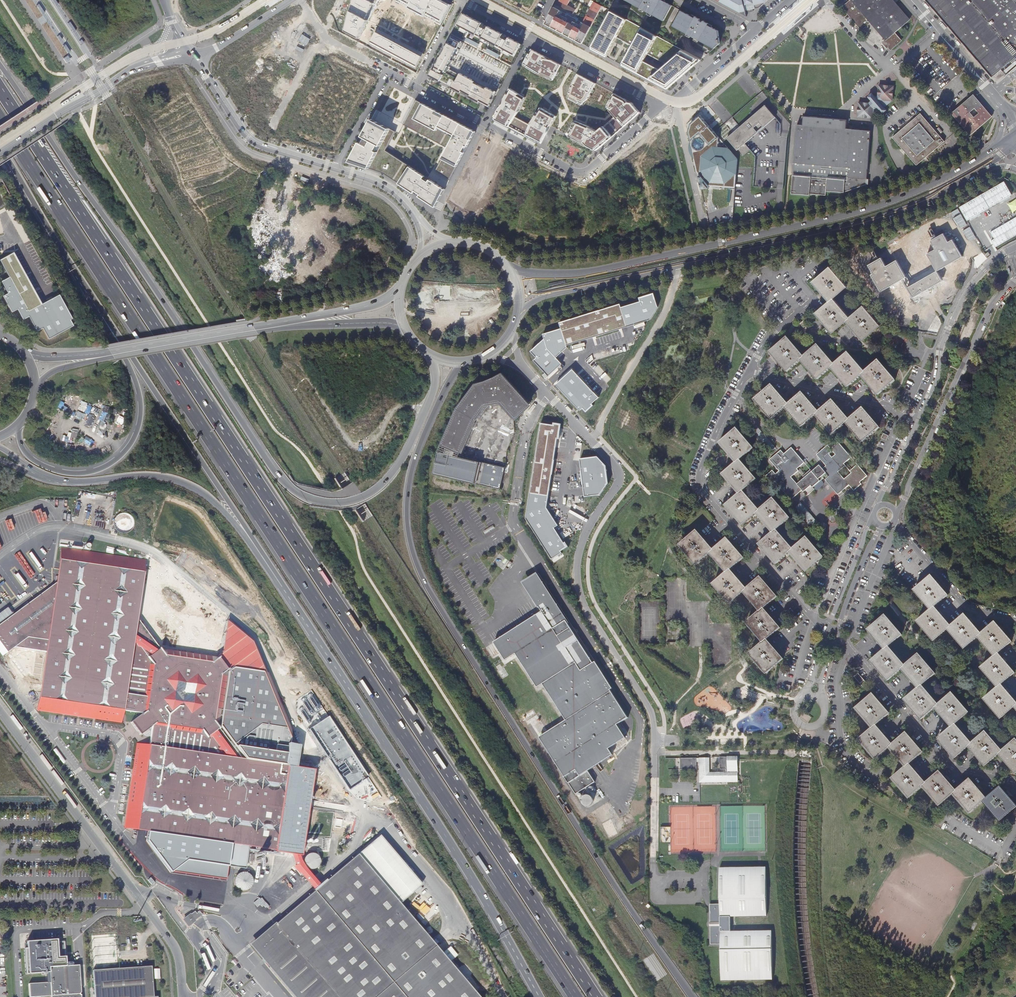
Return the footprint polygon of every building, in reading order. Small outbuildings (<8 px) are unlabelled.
[(379,0),(354,0),(346,31),(359,38),(379,0)] [(440,0),(397,0),(440,23),(450,5),(440,0)] [(571,0),(559,0),(556,6),(559,8),(559,6),(574,13),(576,8),(569,5),(571,0)] [(648,13),(649,13),(661,19),(663,21),(664,18),(671,5),(661,0),(624,0),(627,2),(636,6),(647,12),(648,13)] [(746,16),(745,11),(747,10),(748,12),(752,11),(752,9),(759,7),(767,0),(716,0),(719,1),(746,16)] [(843,7),(850,15),(850,16),(862,30),(866,26),(869,27),(869,24),(872,22),(886,39),(883,42),(888,48),(889,47),(891,50),(902,41),(894,32),(909,20),(895,3),(892,1),(892,0),(852,0),(843,7)] [(993,77),(1002,69),(1007,75),(1015,67),(1015,0),(926,0),(993,77)] [(720,43),(718,30),(714,29),(707,25),(694,18),(683,12),(681,10),(679,13),(673,26),(683,31),(686,33),(694,38),(699,40),(708,45),(714,48),(720,43)] [(674,45),(672,44),(657,36),(642,27),(626,19),(612,11),(592,47),(591,49),(607,57),(608,55),(614,42),(617,37),(619,39),(632,46),(630,50),(628,53),(624,62),(623,64),(622,65),(637,73),(648,79),(667,89),(675,82),(688,71),(693,67),(701,60),(682,50),(676,46),(674,45)] [(502,52),(510,56),(511,54),(516,57),(523,44),(463,12),(456,25),(462,28),(461,30),(469,34),(470,33),(470,32),(482,39),(481,40),(490,45),(490,43),(503,50),(502,52)] [(424,53),(378,29),(370,44),(417,68),(424,53)] [(460,74),(459,74),(450,69),(465,42),(451,35),(430,75),(443,82),(452,87),(489,107),(494,99),(492,98),(496,91),(461,73),(460,74)] [(532,49),(523,65),(537,73),(547,77),(553,80),(554,79),(558,72),(562,64),(560,64),(532,49)] [(589,98),(596,83),(578,73),(572,85),(568,97),(582,104),(589,98)] [(884,105),(892,98),(893,85),(888,84),(884,83),(884,84),(879,84),(878,89),(878,93),(875,96),(872,92),(868,95),(872,99),(868,102),(868,101),(865,101),(864,101),(859,101),(858,106),(858,110),(858,116),(863,116),(867,117),(867,116),(872,116),(880,109),(883,111),(886,108),(884,105)] [(526,97),(511,88),(495,118),(542,143),(557,116),(542,107),(532,123),(531,125),(516,117),(519,112),(526,97)] [(633,102),(615,93),(608,106),(616,115),(598,131),(590,127),(590,126),(588,125),(576,120),(568,135),(597,150),(641,112),(633,102)] [(974,96),(953,114),(971,135),(992,117),(974,96)] [(477,131),(417,100),(404,124),(449,147),(436,170),(451,180),(477,131)] [(740,126),(727,137),(738,149),(776,116),(765,104),(765,105),(740,126)] [(921,113),(893,137),(917,165),(945,141),(921,113)] [(708,185),(736,187),(738,159),(701,115),(690,123),(688,132),(701,189),(708,188),(708,185)] [(384,172),(436,207),(446,189),(386,150),(396,131),(373,118),(350,161),(384,172)] [(798,125),(794,174),(810,175),(810,178),(794,176),(793,195),(819,197),(819,195),(827,196),(827,192),(845,193),(867,185),(868,179),(869,165),(871,136),(871,131),(798,125)] [(882,258),(869,265),(874,274),(872,275),(881,292),(903,280),(913,298),(943,281),(942,279),(949,276),(944,268),(963,256),(953,239),(949,242),(944,233),(931,240),(936,249),(928,254),(925,250),(923,251),(909,259),(903,249),(894,254),(897,260),(887,266),(882,258)] [(861,253),(858,246),(847,252),(851,259),(861,253)] [(0,259),(0,263),(8,277),(0,280),(7,293),(2,296),(11,312),(17,309),(23,319),(29,316),(37,331),(43,327),(49,338),(73,325),(70,320),(72,319),(59,295),(41,305),(12,252),(0,259)] [(864,306),(851,318),(834,298),(847,286),(831,267),(814,282),(822,291),(831,301),(817,313),(821,318),(834,332),(847,320),(856,331),(864,340),(881,325),(864,306)] [(535,360),(548,375),(561,363),(556,357),(567,347),(567,344),(651,319),(658,307),(654,292),(639,297),(640,301),(621,307),(621,303),(560,322),(561,328),(543,334),(544,339),(531,351),(538,358),(535,360)] [(865,372),(849,353),(835,365),(819,346),(805,358),(788,338),(771,353),(780,362),(788,372),(801,360),(810,371),(818,379),(831,368),(840,377),(848,387),(862,375),(871,387),(879,395),(896,380),(879,361),(865,372)] [(599,397),(573,369),(557,385),(581,410),(583,407),(587,411),(594,405),(592,403),(599,397)] [(514,418),(530,404),(502,373),(476,384),(458,407),(443,444),(447,447),(445,454),(440,453),(434,474),(501,489),(505,466),(461,457),(487,405),(500,404),(514,418)] [(602,394),(612,378),(606,374),(596,390),(602,394)] [(863,442),(880,428),(871,417),(864,408),(850,420),(841,410),(833,400),(819,412),(811,402),(803,393),(789,405),(780,395),(772,385),(755,400),(772,419),(786,407),(802,427),(816,415),(833,435),(847,423),(863,442)] [(553,425),(541,423),(526,519),(552,560),(563,554),(561,551),(568,547),(566,542),(564,543),(555,528),(558,526),(547,508),(557,439),(560,439),(562,424),(553,423),(553,425)] [(754,448),(737,429),(720,443),(728,453),(730,455),(737,463),(723,475),(727,479),(732,484),(733,486),(740,494),(726,506),(730,510),(735,515),(739,520),(743,525),(757,513),(764,522),(765,523),(773,532),(759,544),(763,549),(768,554),(774,561),(776,564),(790,552),(797,560),(798,561),(807,572),(824,557),(807,538),(793,549),(776,530),(790,518),(774,499),(760,510),(743,491),(757,479),(740,460),(754,448)] [(773,470),(766,476),(773,484),(776,482),(792,500),(803,490),(807,496),(815,489),(813,487),(824,478),(838,495),(850,485),(854,491),(862,484),(860,482),(868,476),(858,465),(850,471),(852,473),(845,479),(839,472),(846,466),(844,464),(852,457),(839,442),(833,447),(832,449),(829,445),(818,455),(827,466),(823,469),(820,465),(813,471),(811,469),(804,476),(805,478),(798,484),(792,477),(799,470),(798,469),(805,462),(792,447),(785,454),(782,450),(770,460),(779,471),(776,474),(773,470)] [(598,457),(581,459),(586,497),(600,495),(608,483),(607,465),(598,457)] [(705,540),(697,530),(680,545),(697,564),(710,553),(727,572),(713,584),(730,604),(744,592),(761,611),(747,623),(764,642),(750,654),(766,673),(784,658),(776,649),(767,639),(781,627),(773,618),(764,608),(778,597),(769,587),(761,577),(747,589),(740,580),(730,569),(744,558),(736,548),(727,538),(714,550),(705,540)] [(63,553),(66,554),(61,581),(59,580),(0,624),(0,650),(4,655),(14,648),(48,652),(51,653),(43,705),(41,704),(40,710),(121,722),(123,711),(142,714),(131,722),(140,735),(152,726),(149,745),(138,744),(126,828),(131,829),(132,826),(149,831),(147,840),(170,871),(226,879),(231,844),(231,842),(231,840),(231,838),(232,829),(264,834),(262,846),(281,849),(280,851),(286,852),(298,770),(295,770),(298,748),(289,746),(291,737),(264,674),(234,667),(230,670),(228,669),(227,670),(219,658),(219,657),(215,660),(162,652),(151,637),(135,616),(143,567),(145,567),(146,562),(69,550),(70,549),(64,548),(63,553)] [(524,583),(525,585),(538,576),(594,663),(596,662),(539,574),(524,583)] [(542,612),(494,643),(505,661),(516,653),(537,687),(541,685),(575,662),(581,671),(594,663),(538,576),(525,585),(542,612)] [(931,576),(914,590),(931,610),(917,621),(934,641),(948,629),(964,648),(978,637),(995,656),(981,668),(998,687),(984,699),(1001,718),(1015,706),(1015,708),(1015,701),(1010,695),(1001,684),(1015,673),(1007,663),(998,653),(1012,641),(1004,632),(995,622),(981,634),(973,624),(965,614),(951,626),(943,616),(934,607),(948,595),(940,586),(931,576)] [(902,635),(885,615),(868,630),(885,649),(872,661),(888,680),(902,669),(918,688),(905,700),(922,719),(935,708),(939,704),(922,685),(936,673),(919,654),(905,665),(889,646),(902,635)] [(230,670),(234,667),(264,674),(267,674),(256,640),(228,619),(223,653),(219,656),(220,657),(219,658),(227,670),(228,669),(230,670)] [(18,652),(12,657),(21,668),(27,663),(18,652)] [(51,653),(48,652),(41,704),(43,705),(51,653)] [(42,676),(43,666),(42,666),(42,661),(28,660),(27,675),(42,676)] [(610,690),(594,663),(581,671),(575,662),(541,685),(564,721),(540,736),(565,777),(575,770),(579,776),(614,754),(609,748),(624,739),(615,726),(626,719),(608,691),(610,690)] [(860,683),(864,680),(859,672),(855,675),(860,683)] [(873,693),(856,708),(872,728),(859,740),(876,759),(889,747),(906,767),(892,778),(909,798),(922,786),(939,805),(953,794),(970,813),(983,801),(1000,821),(1015,807),(1015,804),(1010,797),(1000,786),(987,798),(979,789),(970,779),(957,791),(949,782),(940,771),(926,783),(918,773),(910,764),(923,752),(915,742),(907,732),(893,744),(884,734),(876,725),(890,713),(880,702),(873,693)] [(952,693),(939,704),(935,708),(952,727),(938,738),(955,758),(968,746),(985,766),(999,754),(1015,773),(1015,739),(1003,751),(986,731),(972,743),(955,724),(969,712),(952,693)] [(710,774),(710,766),(701,766),(701,783),(739,783),(739,757),(721,758),(721,770),(725,770),(725,774),(721,773),(718,773),(718,774),(710,774)] [(698,759),(682,759),(682,770),(698,770),(698,763),(698,759)] [(594,795),(584,794),(584,804),(593,804),(594,795)] [(231,842),(231,844),(280,851),(281,849),(262,846),(264,834),(232,829),(231,838),(231,840),(231,842)] [(379,837),(359,854),(399,902),(421,885),(379,837)] [(284,948),(326,996),(480,996),(399,902),(359,854),(268,930),(268,931),(253,944),(264,957),(280,944),(284,948)] [(317,859),(316,858),(315,858),(314,857),(312,857),(310,857),(309,858),(308,858),(307,859),(306,860),(305,862),(304,863),(304,865),(304,866),(304,868),(305,870),(306,871),(308,872),(309,873),(310,873),(312,874),(313,873),(315,873),(316,872),(318,871),(319,870),(320,869),(320,868),(320,866),(320,864),(320,862),(319,861),(319,860),(317,859)] [(297,871),(301,877),(306,872),(302,867),(297,871)] [(719,868),(719,904),(710,904),(711,943),(720,943),(721,980),(750,980),(773,980),(772,931),(749,931),(731,931),(731,917),(745,916),(767,916),(766,868),(743,868),(719,868)] [(235,889),(251,889),(252,872),(236,872),(235,889)] [(200,917),(187,917),(183,919),(188,925),(200,917)] [(253,944),(268,931),(268,930),(267,930),(249,945),(250,946),(294,996),(326,996),(284,948),(280,944),(264,957),(253,944)] [(78,964),(49,966),(50,982),(29,983),(30,996),(51,995),(51,996),(81,996),(81,995),(78,992),(81,991),(78,964)] [(157,996),(154,996),(151,966),(92,970),(94,996),(157,996)]
